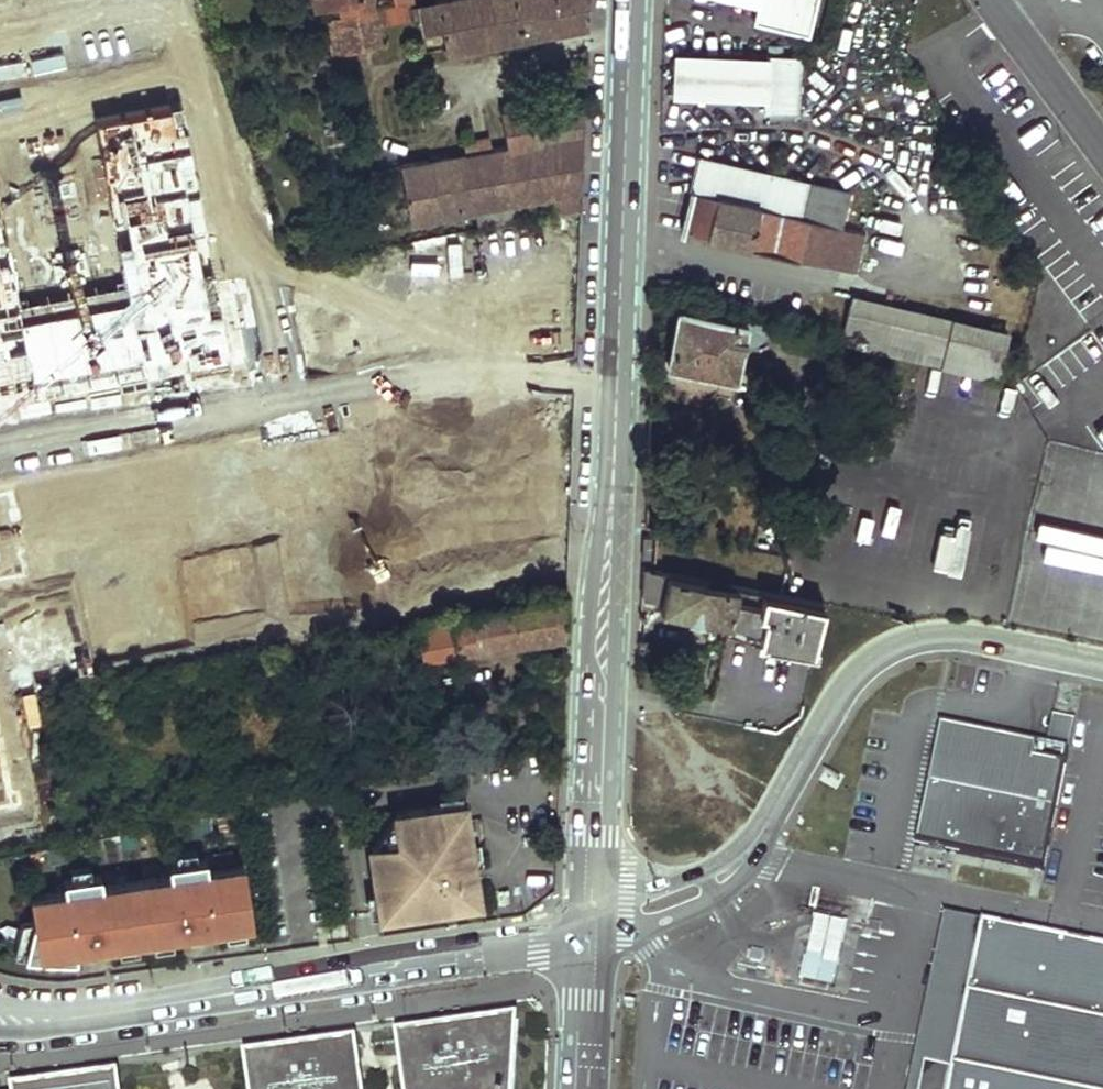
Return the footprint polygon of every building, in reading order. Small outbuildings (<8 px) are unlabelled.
[(588,0),(423,0),(327,18),(334,52),(346,49),(380,42),(377,22),(420,13),(422,21),(439,19),(446,50),(588,22),(588,0)] [(371,0),(339,0),(341,13),(372,7),(371,0)] [(816,0),(742,0),(758,4),(754,18),(809,32),(816,0)] [(762,95),(764,55),(676,50),(674,89),(762,95)] [(802,58),(764,55),(762,95),(761,108),(798,111),(802,58)] [(180,94),(92,112),(126,282),(18,304),(0,218),(0,412),(264,358),(248,276),(218,282),(180,94)] [(581,207),(585,107),(537,114),(533,104),(500,109),(506,144),(492,146),(489,134),(463,139),(464,151),(400,162),(410,219),(474,209),(475,217),(552,205),(554,212),(581,207)] [(842,186),(700,152),(683,227),(854,269),(859,254),(875,258),(881,235),(834,223),(842,186)] [(997,377),(1009,332),(852,295),(841,341),(997,377)] [(731,375),(746,319),(679,303),(667,360),(731,375)] [(515,491),(82,557),(95,642),(528,576),(515,491)] [(26,580),(14,498),(0,501),(0,584),(26,580)] [(645,564),(644,594),(660,600),(660,607),(728,620),(735,584),(645,564)] [(814,648),(822,604),(735,584),(728,620),(758,638),(758,640),(793,648),(794,644),(814,648)] [(566,631),(568,589),(415,619),(415,627),(392,633),(392,635),(398,665),(566,631)] [(1045,748),(1069,753),(1076,721),(1052,716),(1045,748)] [(941,726),(915,845),(1043,872),(1069,753),(1045,748),(941,726)] [(17,811),(0,733),(0,814),(17,811)] [(374,846),(371,847),(382,914),(424,907),(436,906),(445,894),(463,869),(471,858),(469,844),(463,802),(394,814),(395,816),(397,831),(389,843),(374,846)] [(395,816),(374,846),(389,843),(397,831),(395,816)] [(481,842),(469,844),(471,858),(463,869),(472,874),(483,859),(481,842)] [(242,863),(205,868),(203,856),(166,862),(168,874),(101,884),(99,872),(62,878),(63,890),(28,895),(32,918),(33,921),(23,954),(38,956),(57,957),(75,957),(73,950),(69,922),(103,916),(107,945),(179,934),(175,906),(208,901),(212,929),(250,923),(242,863)] [(436,906),(424,907),(425,919),(441,917),(454,901),(445,894),(436,906)] [(208,901),(175,906),(179,934),(189,932),(188,926),(201,924),(202,930),(212,929),(208,901)] [(103,916),(69,922),(73,950),(84,948),(83,942),(96,940),(97,946),(107,945),(103,916)] [(961,1034),(939,1029),(947,994),(968,998),(984,925),(946,917),(910,1088),(950,1088),(961,1034)] [(33,921),(32,918),(20,920),(13,952),(23,954),(33,921)] [(804,985),(836,992),(843,956),(849,927),(817,921),(811,949),(804,985)] [(189,932),(191,940),(203,938),(202,930),(201,924),(188,926),(189,932)] [(984,925),(968,998),(947,994),(939,1029),(961,1034),(950,1088),(1102,1088),(1102,949),(984,925)] [(97,946),(96,940),(83,942),(84,948),(85,956),(98,954),(97,946)] [(517,1024),(489,1028),(490,1036),(470,1039),(469,1031),(422,1038),(430,1088),(514,1088),(517,1024)] [(489,1028),(469,1031),(470,1039),(490,1036),(489,1028)] [(244,1064),(248,1088),(363,1088),(357,1047),(311,1054),(312,1063),(292,1066),(290,1057),(244,1064)] [(311,1054),(290,1057),(292,1066),(312,1063),(311,1054)]
